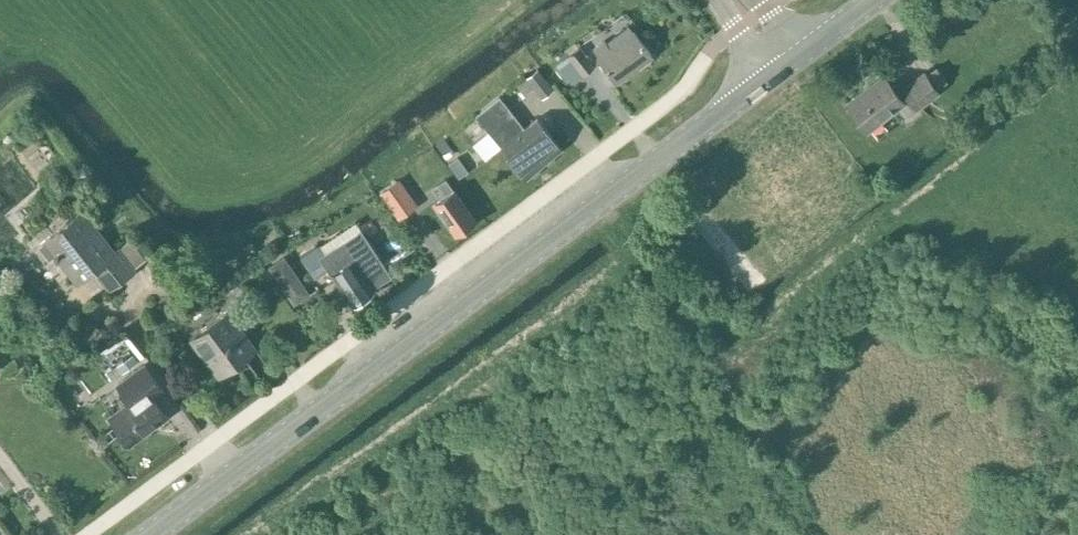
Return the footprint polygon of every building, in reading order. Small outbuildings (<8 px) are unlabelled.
[(597,56),(615,81),(651,55),(632,30),(609,47),(604,40),(594,48),(599,55),(597,56)] [(593,66),(579,47),(568,55),(582,74),(593,66)] [(553,89),(537,67),(525,77),(541,98),(553,89)] [(896,93),(883,75),(847,102),(867,129),(909,98),(916,107),(937,92),(922,72),(902,88),(902,89),(896,93)] [(525,128),(515,115),(498,95),(475,114),(492,134),(491,134),(526,177),(561,148),(537,118),(525,128)] [(434,203),(455,234),(475,220),(455,189),(453,190),(446,179),(433,187),(441,199),(434,203)] [(412,204),(398,185),(384,195),(398,214),(412,204)] [(114,252),(81,211),(49,236),(59,249),(54,253),(70,274),(88,261),(109,288),(144,260),(128,240),(114,252)] [(317,244),(299,255),(308,269),(314,278),(316,276),(326,292),(338,284),(352,304),(374,290),(373,289),(383,283),(382,281),(387,278),(392,275),(361,228),(323,252),(318,245),(317,244)] [(284,254),(268,265),(295,303),(310,292),(284,254)] [(227,311),(191,337),(219,374),(254,348),(227,311)] [(129,441),(165,414),(149,394),(160,386),(144,364),(118,384),(131,402),(111,417),(129,441)]
